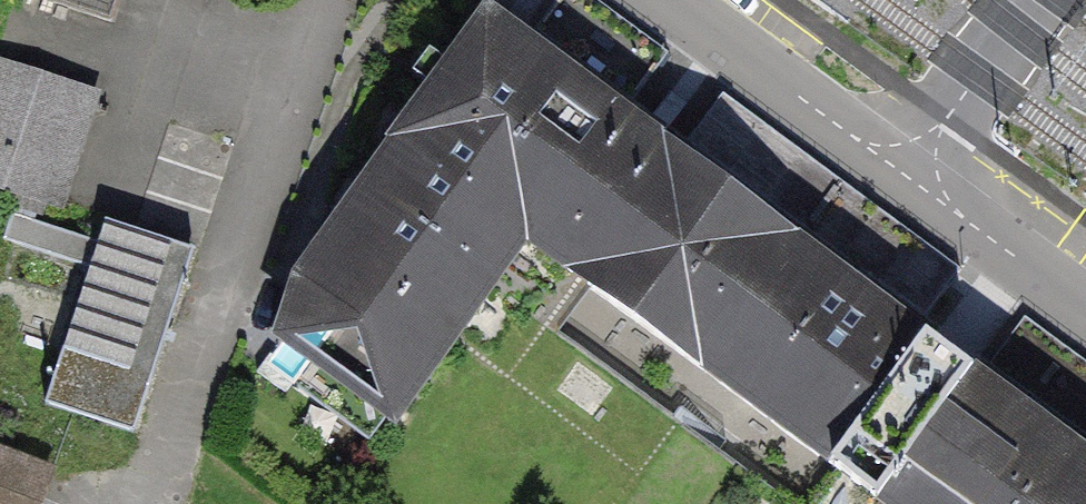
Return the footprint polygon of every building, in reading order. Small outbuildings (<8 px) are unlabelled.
[(99,17),(105,0),(49,0),(99,17)] [(493,13),(302,279),(280,342),(386,413),(520,230),(887,503),(1085,503),(1085,457),(493,13)] [(1,55),(0,59),(0,188),(73,214),(115,94),(1,55)] [(218,250),(132,222),(72,403),(158,432),(218,250)] [(59,454),(0,439),(0,503),(46,503),(59,454)]
